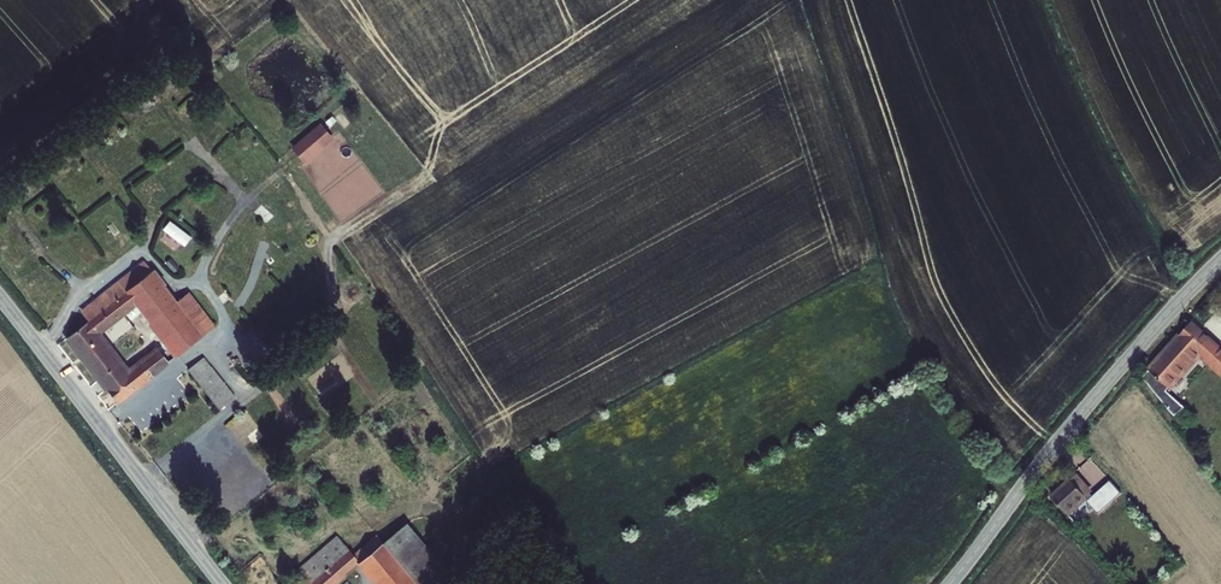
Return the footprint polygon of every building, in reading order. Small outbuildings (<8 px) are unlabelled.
[(163,68),(150,78),(157,86),(170,77),(163,68)] [(229,168),(238,162),(229,147),(220,153),(229,168)] [(273,203),(290,225),(299,218),(283,196),(273,203)] [(181,249),(190,231),(167,220),(158,238),(181,249)] [(82,315),(90,324),(152,274),(144,265),(82,315)] [(90,324),(67,342),(121,404),(170,364),(156,348),(128,372),(100,338),(138,308),(179,358),(203,338),(197,330),(207,322),(188,298),(178,306),(152,274),(90,324)] [(197,330),(203,338),(213,329),(207,322),(197,330)] [(1191,326),(1180,339),(1200,356),(1220,375),(1220,352),(1191,326)] [(1180,339),(1173,346),(1193,364),(1200,356),(1180,339)] [(1193,364),(1173,346),(1143,381),(1175,419),(1185,410),(1167,394),(1193,364)] [(222,409),(232,400),(201,361),(189,370),(222,409)] [(333,362),(307,380),(313,389),(339,371),(333,362)] [(1088,500),(1084,496),(1079,490),(1083,487),(1078,479),(1054,500),(1079,529),(1087,523),(1077,511),(1088,500)] [(1111,508),(1123,496),(1112,482),(1099,496),(1111,508)] [(1079,490),(1084,496),(1088,492),(1083,487),(1079,490)] [(1107,506),(1098,496),(1090,503),(1099,513),(1107,506)] [(446,574),(406,528),(388,543),(424,583),(435,583),(446,574)] [(336,541),(290,578),(296,583),(308,583),(348,554),(336,541)] [(375,583),(424,583),(388,543),(360,566),(375,583)] [(360,566),(354,561),(348,554),(308,583),(339,583),(360,566)]
